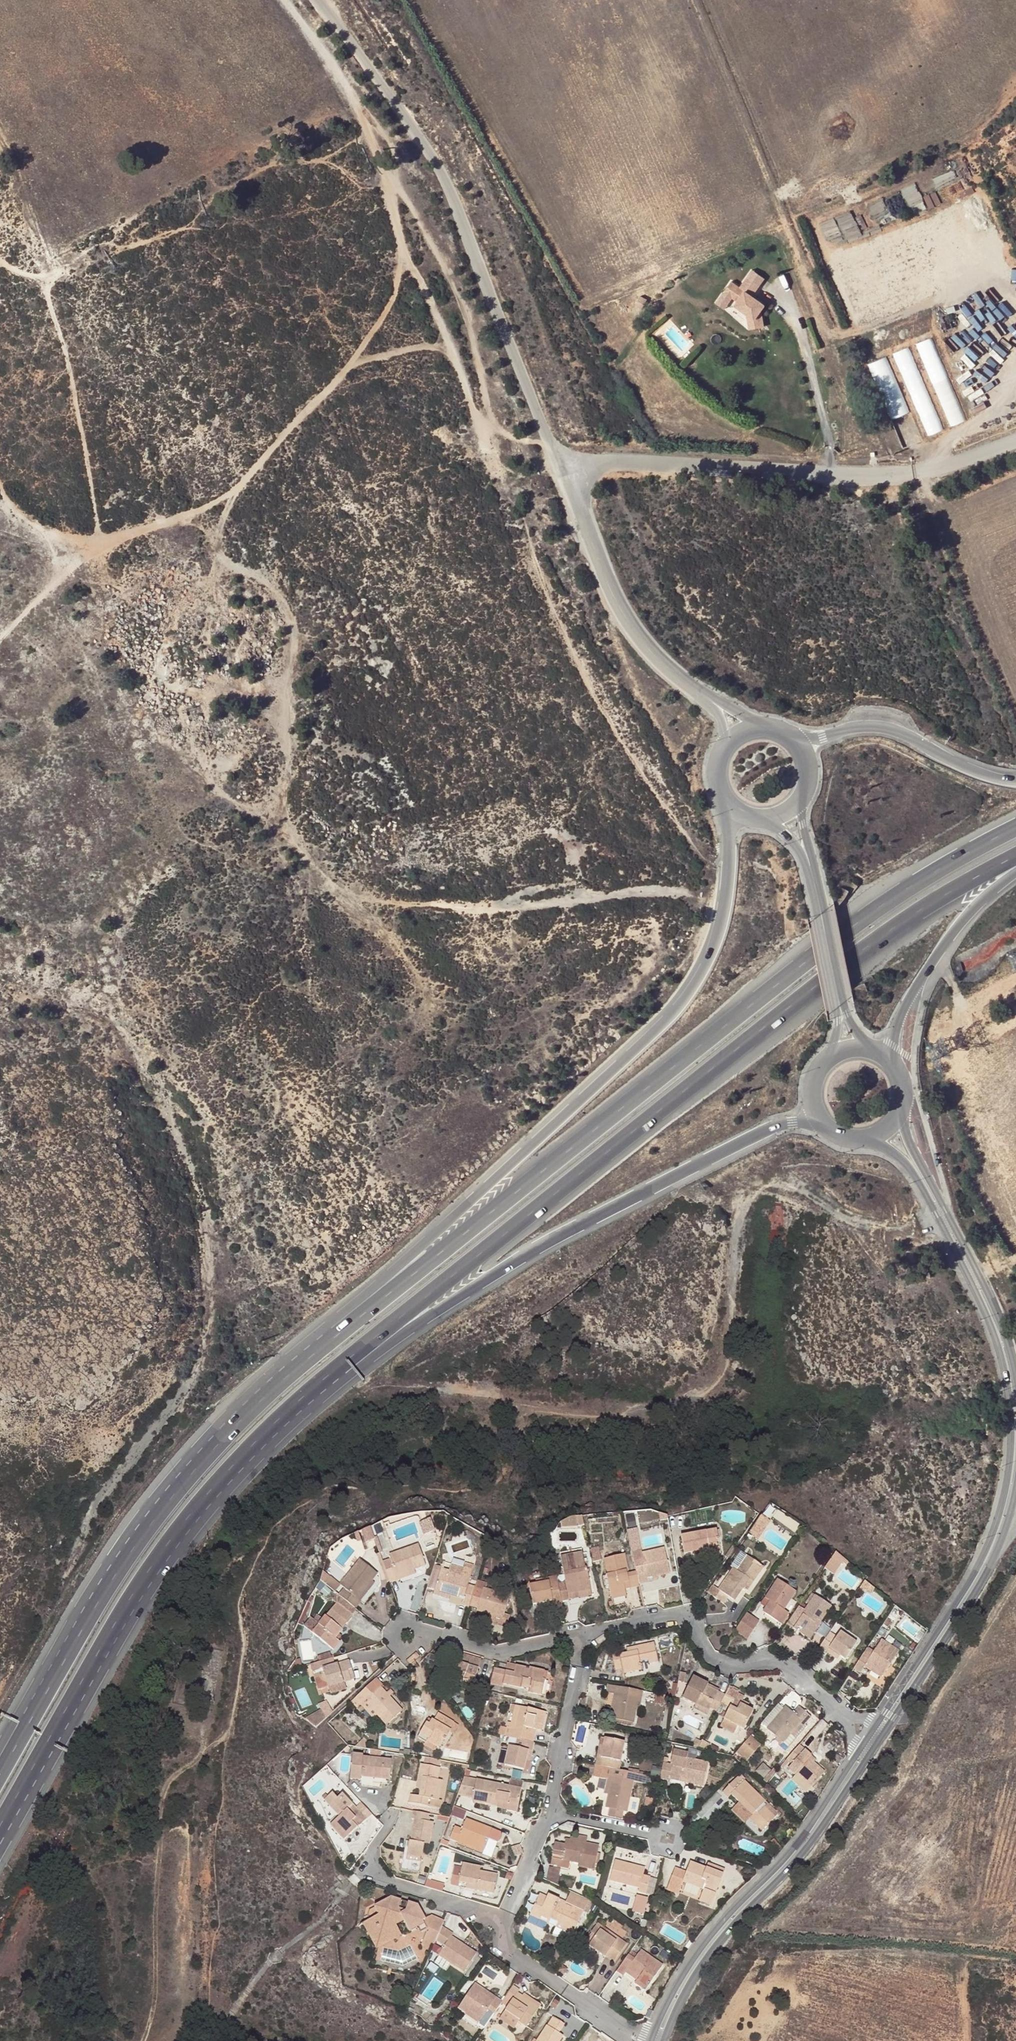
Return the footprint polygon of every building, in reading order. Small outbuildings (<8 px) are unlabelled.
[(926,196),(931,208),(942,203),(937,191),(926,196)] [(851,217),(853,224),(860,222),(862,229),(870,226),(865,213),(854,217),(852,211),(836,216),(838,221),(851,217)] [(753,274),(748,280),(760,289),(765,282),(753,274)] [(740,291),(732,285),(724,295),(732,301),(737,305),(734,309),(746,317),(749,333),(764,330),(761,314),(764,309),(752,300),(747,296),(750,292),(755,296),(760,289),(748,280),(740,291)] [(732,301),(724,295),(716,306),(724,312),(732,301)] [(647,302),(640,298),(635,307),(642,311),(647,302)] [(960,336),(968,347),(977,341),(968,330),(960,336)] [(917,342),(924,360),(940,354),(933,336),(917,342)] [(910,346),(895,352),(911,390),(926,384),(910,346)] [(888,355),(869,362),(892,418),(910,411),(888,355)] [(936,377),(949,425),(965,421),(952,373),(936,377)] [(915,393),(919,403),(927,400),(929,404),(933,402),(928,388),(915,393)] [(761,1516),(749,1535),(757,1541),(770,1522),(761,1516)] [(572,1520),(561,1525),(561,1530),(579,1529),(577,1519),(572,1520)] [(425,1535),(434,1532),(429,1520),(420,1524),(425,1535)] [(627,1531),(632,1553),(641,1551),(636,1529),(627,1531)] [(681,1537),(684,1554),(708,1550),(709,1556),(721,1554),(717,1531),(681,1537)] [(383,1563),(390,1583),(398,1580),(397,1576),(414,1570),(426,1566),(419,1546),(390,1556),(391,1560),(383,1563)] [(732,1546),(724,1556),(727,1558),(734,1547),(732,1546)] [(601,1560),(598,1547),(591,1549),(594,1562),(601,1560)] [(639,1584),(646,1583),(646,1579),(657,1576),(670,1574),(664,1549),(642,1554),(640,1555),(643,1567),(635,1568),(636,1573),(639,1584)] [(632,1553),(635,1568),(643,1567),(640,1555),(642,1554),(641,1551),(632,1553)] [(730,1566),(734,1569),(738,1572),(748,1557),(740,1552),(730,1566)] [(836,1552),(824,1569),(834,1575),(842,1563),(846,1565),(848,1562),(836,1552)] [(569,1595),(591,1590),(587,1569),(586,1569),(582,1553),(561,1557),(564,1576),(566,1582),(558,1584),(560,1594),(562,1602),(570,1600),(570,1599),(569,1595)] [(639,1584),(636,1573),(627,1575),(626,1572),(628,1571),(624,1555),(604,1560),(608,1575),(606,1576),(611,1600),(626,1597),(624,1587),(629,1586),(629,1588),(639,1586),(639,1584)] [(729,1598),(734,1602),(743,1589),(749,1581),(752,1584),(763,1568),(748,1557),(738,1572),(734,1569),(719,1590),(713,1586),(708,1594),(724,1605),(729,1598)] [(339,1596),(355,1608),(360,1602),(357,1599),(371,1581),(377,1574),(361,1561),(341,1587),(344,1589),(339,1596)] [(448,1573),(470,1580),(474,1566),(465,1564),(463,1569),(450,1565),(448,1573)] [(414,1570),(397,1576),(398,1580),(416,1574),(414,1570)] [(434,1591),(450,1596),(463,1600),(462,1604),(470,1607),(470,1606),(475,1588),(468,1585),(470,1580),(448,1573),(440,1571),(434,1591)] [(557,1577),(558,1584),(566,1582),(564,1576),(557,1577)] [(557,1577),(536,1581),(536,1584),(529,1586),(534,1605),(552,1602),(553,1601),(552,1596),(560,1594),(558,1584),(557,1577)] [(770,1602),(766,1608),(763,1613),(781,1625),(788,1614),(783,1611),(796,1593),(777,1580),(764,1599),(770,1602)] [(371,1581),(357,1599),(360,1602),(374,1584),(371,1581)] [(477,1609),(483,1588),(486,1589),(488,1584),(477,1581),(475,1588),(470,1606),(477,1609)] [(752,1584),(749,1581),(743,1589),(747,1592),(752,1584)] [(874,1589),(865,1581),(858,1591),(862,1593),(864,1590),(871,1594),(874,1589)] [(486,1589),(483,1588),(477,1609),(477,1611),(490,1615),(503,1619),(504,1614),(510,1597),(486,1589)] [(592,1594),(591,1590),(569,1595),(570,1599),(592,1594)] [(449,1600),(450,1596),(434,1591),(433,1595),(449,1600)] [(552,1596),(553,1601),(552,1602),(554,1608),(563,1607),(562,1602),(560,1594),(552,1596)] [(795,1628),(793,1630),(804,1637),(813,1623),(814,1624),(817,1620),(821,1623),(831,1607),(815,1596),(805,1611),(799,1607),(788,1623),(795,1628)] [(760,1605),(766,1608),(770,1602),(764,1599),(760,1605)] [(348,1623),(347,1622),(352,1616),(337,1604),(313,1634),(334,1651),(340,1642),(336,1639),(348,1623)] [(745,1613),(742,1618),(754,1627),(758,1622),(745,1613)] [(504,1614),(503,1619),(490,1615),(488,1619),(507,1625),(510,1616),(504,1614)] [(305,1626),(314,1632),(320,1623),(312,1617),(305,1626)] [(734,1631),(746,1639),(754,1627),(742,1618),(734,1631)] [(814,1624),(813,1623),(804,1637),(809,1640),(821,1623),(817,1620),(814,1624)] [(829,1633),(819,1648),(835,1659),(838,1656),(845,1661),(857,1644),(839,1633),(836,1638),(829,1633)] [(672,1639),(671,1634),(657,1638),(658,1643),(672,1639)] [(872,1669),(882,1676),(883,1676),(898,1652),(881,1641),(869,1660),(863,1656),(854,1669),(861,1673),(864,1668),(871,1672),(872,1669)] [(620,1654),(619,1651),(611,1653),(615,1671),(623,1669),(624,1674),(642,1670),(640,1661),(648,1659),(649,1664),(658,1662),(654,1643),(636,1647),(637,1651),(627,1653),(620,1654)] [(455,1652),(452,1661),(478,1669),(481,1660),(455,1652)] [(478,1669),(452,1661),(444,1659),(439,1675),(463,1683),(461,1689),(471,1692),(478,1669)] [(311,1666),(314,1673),(323,1671),(325,1677),(328,1687),(351,1680),(348,1671),(352,1669),(350,1661),(335,1666),(331,1667),(328,1660),(311,1666)] [(508,1665),(506,1671),(514,1673),(516,1666),(516,1665),(510,1664),(509,1665),(508,1665)] [(525,1673),(526,1669),(526,1668),(516,1666),(514,1673),(506,1671),(494,1669),(490,1684),(503,1687),(504,1684),(520,1688),(521,1687),(529,1690),(529,1693),(542,1696),(546,1680),(543,1680),(545,1672),(530,1668),(529,1670),(529,1674),(525,1673)] [(880,1678),(882,1676),(872,1669),(871,1672),(880,1678)] [(325,1677),(323,1671),(314,1673),(316,1680),(325,1677)] [(696,1705),(709,1712),(711,1709),(716,1712),(724,1696),(707,1687),(708,1685),(693,1678),(682,1699),(696,1705)] [(376,1679),(366,1689),(372,1695),(381,1687),(382,1686),(376,1679)] [(194,1680),(190,1698),(201,1700),(205,1682),(194,1680)] [(662,1695),(676,1698),(679,1684),(675,1684),(673,1692),(663,1690),(662,1695)] [(629,1689),(608,1685),(607,1693),(614,1695),(617,1695),(627,1696),(629,1689)] [(352,1702),(358,1708),(361,1705),(365,1702),(377,1715),(387,1725),(402,1711),(381,1687),(372,1695),(366,1689),(352,1702)] [(612,1719),(633,1724),(636,1709),(638,1698),(641,1699),(643,1692),(629,1689),(627,1696),(617,1695),(614,1709),(612,1719)] [(728,1690),(720,1707),(727,1710),(729,1708),(730,1708),(721,1726),(734,1733),(737,1727),(744,1730),(753,1712),(747,1709),(740,1705),(742,1702),(744,1698),(728,1690)] [(377,1715),(365,1702),(361,1705),(373,1719),(377,1715)] [(508,1722),(507,1728),(514,1729),(520,1706),(516,1705),(512,1723),(508,1722)] [(707,1717),(709,1712),(696,1705),(693,1709),(707,1717)] [(514,1729),(507,1728),(505,1736),(509,1737),(517,1739),(521,1740),(524,1727),(542,1731),(546,1713),(520,1706),(514,1729)] [(767,1729),(783,1743),(802,1721),(806,1725),(811,1718),(799,1708),(793,1714),(786,1708),(767,1729)] [(418,1738),(427,1743),(428,1741),(436,1746),(439,1748),(444,1740),(446,1741),(452,1731),(450,1730),(454,1723),(438,1714),(434,1721),(432,1719),(429,1725),(426,1723),(418,1738)] [(802,1721),(783,1743),(788,1748),(808,1726),(806,1725),(802,1721)] [(509,1746),(515,1748),(517,1739),(509,1737),(507,1746),(509,1746)] [(362,1738),(354,1747),(366,1749),(367,1743),(362,1738)] [(750,1738),(737,1752),(747,1762),(760,1747),(750,1738)] [(526,1763),(526,1761),(531,1762),(535,1743),(521,1740),(517,1739),(515,1748),(509,1746),(505,1765),(524,1770),(526,1763)] [(603,1748),(600,1747),(596,1766),(610,1769),(619,1770),(625,1743),(605,1739),(603,1748)] [(696,1740),(693,1748),(698,1749),(701,1742),(696,1740)] [(426,1745),(434,1750),(436,1746),(428,1741),(427,1743),(426,1745)] [(792,1765),(788,1770),(795,1776),(797,1774),(813,1787),(825,1773),(809,1760),(812,1757),(799,1746),(787,1760),(792,1765)] [(689,1749),(688,1755),(687,1759),(696,1761),(698,1751),(689,1749)] [(667,1765),(663,1764),(660,1779),(670,1781),(670,1780),(671,1777),(703,1785),(708,1764),(696,1761),(687,1759),(688,1755),(676,1752),(672,1766),(667,1765)] [(363,1756),(353,1755),(351,1780),(360,1781),(361,1777),(389,1780),(392,1760),(363,1757),(363,1756)] [(757,1772),(769,1780),(776,1771),(763,1762),(757,1772)] [(421,1765),(418,1783),(422,1783),(421,1788),(419,1796),(411,1795),(410,1802),(428,1806),(430,1799),(439,1800),(442,1781),(438,1780),(440,1768),(421,1765)] [(619,1770),(610,1769),(608,1776),(612,1777),(609,1795),(606,1808),(627,1813),(634,1781),(635,1774),(619,1770)] [(813,1787),(797,1774),(795,1776),(810,1790),(813,1787)] [(604,1794),(609,1795),(612,1777),(608,1776),(604,1794)] [(703,1788),(703,1785),(671,1777),(670,1780),(703,1788)] [(458,1795),(473,1798),(482,1800),(481,1804),(491,1806),(492,1801),(498,1802),(497,1807),(497,1808),(517,1813),(522,1790),(509,1787),(464,1778),(458,1795)] [(511,1779),(509,1787),(522,1790),(524,1782),(511,1779)] [(736,1780),(723,1793),(728,1798),(731,1794),(745,1808),(751,1815),(748,1818),(762,1831),(775,1818),(763,1806),(766,1803),(744,1781),(741,1784),(736,1780)] [(708,1790),(702,1796),(706,1799),(712,1793),(708,1790)] [(363,1823),(372,1815),(362,1804),(356,1809),(343,1794),(338,1798),(333,1793),(325,1801),(330,1806),(334,1803),(344,1813),(340,1816),(331,1825),(345,1840),(358,1828),(352,1821),(357,1817),(363,1823)] [(344,1813),(334,1803),(330,1806),(340,1816),(344,1813)] [(454,1807),(451,1815),(459,1818),(462,1810),(454,1807)] [(748,1818),(751,1815),(745,1808),(742,1812),(748,1818)] [(412,1819),(415,1820),(412,1836),(415,1837),(414,1842),(411,1841),(409,1841),(407,1856),(422,1859),(424,1844),(429,1845),(433,1823),(428,1822),(429,1814),(414,1811),(412,1819)] [(357,1817),(352,1821),(358,1828),(363,1823),(357,1817)] [(450,1840),(457,1842),(459,1840),(485,1850),(489,1839),(493,1829),(466,1819),(462,1830),(455,1827),(450,1840)] [(568,1823),(558,1828),(559,1831),(573,1834),(575,1824),(568,1823)] [(489,1839),(496,1842),(497,1842),(499,1841),(500,1840),(501,1838),(501,1836),(501,1834),(500,1833),(499,1832),(493,1829),(489,1839)] [(448,1847),(450,1840),(443,1837),(440,1844),(448,1847)] [(485,1850),(484,1853),(483,1852),(482,1855),(491,1858),(495,1847),(494,1847),(496,1842),(489,1839),(485,1850)] [(483,1852),(484,1853),(485,1850),(459,1840),(457,1842),(483,1852)] [(578,1867),(594,1870),(599,1847),(566,1840),(562,1860),(578,1863),(578,1867)] [(520,1846),(514,1848),(517,1856),(524,1853),(520,1846)] [(650,1878),(643,1875),(645,1868),(616,1860),(610,1881),(639,1889),(638,1892),(646,1894),(650,1878)] [(687,1872),(683,1882),(703,1890),(699,1902),(711,1906),(724,1870),(707,1864),(706,1868),(701,1866),(690,1862),(687,1872)] [(455,1867),(451,1885),(458,1886),(459,1882),(467,1884),(477,1886),(476,1890),(494,1894),(498,1875),(480,1872),(481,1867),(463,1863),(462,1868),(455,1867)] [(687,1872),(675,1867),(666,1891),(678,1895),(683,1882),(687,1872)] [(440,1891),(442,1885),(426,1880),(424,1886),(440,1891)] [(541,1893),(530,1914),(549,1923),(551,1919),(539,1913),(547,1896),(541,1893)] [(637,1893),(633,1911),(646,1914),(650,1896),(637,1893)] [(564,1910),(557,1907),(558,1903),(559,1902),(547,1896),(539,1913),(551,1919),(558,1922),(557,1924),(574,1932),(582,1915),(565,1907),(564,1910)] [(375,1907),(379,1915),(370,1920),(359,1926),(367,1922),(371,1931),(374,1929),(380,1939),(399,1930),(395,1923),(403,1919),(410,1932),(418,1928),(421,1933),(427,1929),(428,1929),(425,1924),(427,1923),(425,1919),(418,1905),(408,1903),(406,1909),(402,1900),(392,1898),(375,1907)] [(370,1920),(379,1915),(375,1907),(369,1910),(368,1915),(370,1920)] [(444,1921),(432,1915),(425,1919),(427,1923),(425,1924),(428,1929),(427,1929),(427,1931),(421,1945),(422,1947),(422,1949),(427,1940),(434,1944),(436,1939),(442,1926),(444,1921)] [(572,1936),(574,1932),(557,1924),(555,1927),(572,1936)] [(590,1945),(600,1930),(600,1931),(603,1927),(598,1924),(591,1933),(592,1934),(585,1943),(590,1945)] [(436,1939),(445,1945),(439,1954),(451,1962),(465,1971),(476,1953),(451,1936),(453,1933),(442,1926),(436,1939)] [(608,1931),(603,1927),(600,1931),(608,1936),(610,1933),(608,1931)] [(590,1945),(589,1946),(605,1957),(606,1957),(614,1962),(627,1944),(610,1933),(608,1936),(600,1931),(600,1930),(590,1945)] [(617,1971),(623,1976),(626,1973),(628,1970),(639,1978),(637,1981),(635,1983),(645,1990),(663,1966),(641,1951),(637,1956),(634,1960),(629,1955),(617,1971)] [(631,1951),(629,1955),(634,1960),(637,1956),(631,1951)] [(449,1966),(451,1962),(439,1954),(436,1958),(449,1966)] [(562,1965),(559,1971),(564,1974),(568,1969),(562,1965)] [(639,1978),(628,1970),(626,1973),(637,1981),(639,1978)] [(466,2013),(468,2010),(481,2018),(485,2013),(492,2018),(501,2003),(502,2002),(496,1998),(493,2001),(481,1992),(483,1989),(475,1984),(458,2007),(466,2013)] [(526,2027),(539,2007),(522,1996),(518,1993),(519,1990),(513,1986),(506,1997),(512,2001),(508,2007),(505,2012),(519,2021),(526,2027)] [(496,1998),(483,1989),(481,1992),(493,2001),(496,1998)] [(524,1994),(522,1996),(539,2007),(541,2005),(524,1994)] [(508,2007),(512,2001),(506,1997),(502,2002),(501,2003),(508,2007)] [(478,2023),(481,2018),(468,2010),(466,2013),(465,2014),(478,2023)] [(517,2023),(519,2021),(505,2012),(503,2014),(517,2023)] [(558,2033),(564,2024),(553,2017),(547,2025),(558,2033)] [(547,2025),(542,2033),(538,2039),(536,2040),(559,2040),(562,2036),(558,2033),(547,2025)]
